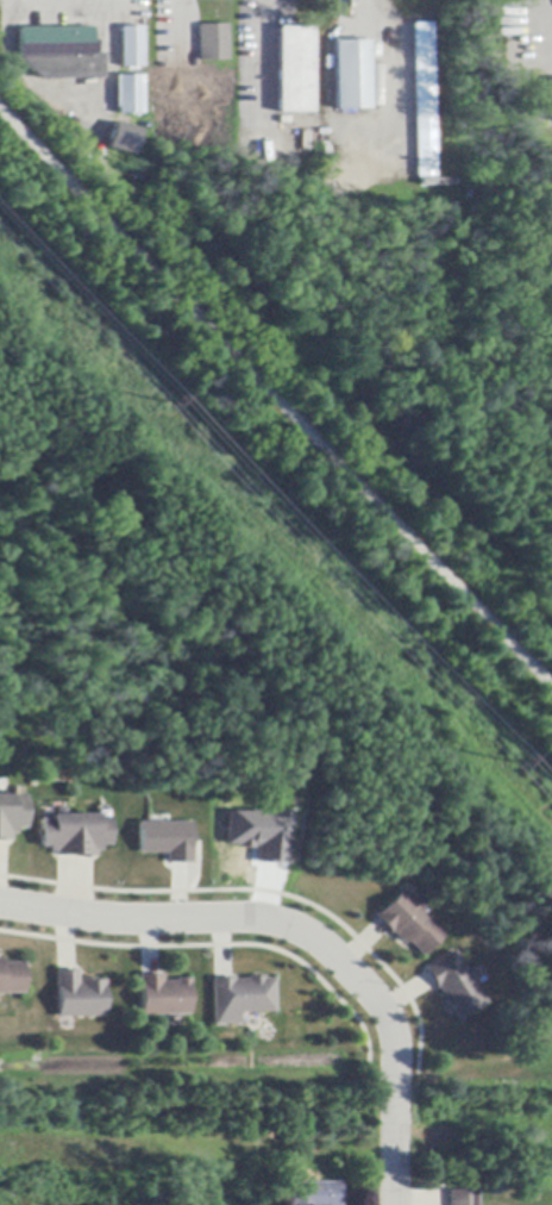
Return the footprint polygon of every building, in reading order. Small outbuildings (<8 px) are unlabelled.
[(432,24),(435,177),(416,179),(414,25),(432,24)] [(200,62),(199,62),(199,26),(200,26),(227,25),(228,61),(200,62)] [(105,79),(42,80),(20,57),(20,29),(94,27),(94,54),(104,54),(105,79)] [(121,68),(120,29),(143,27),(143,68),(121,68)] [(295,29),(313,29),(312,114),(277,113),(278,29),(295,29)] [(369,57),(369,110),(335,110),(334,42),(340,42),(369,42),(369,57)] [(120,115),(120,107),(117,107),(117,77),(121,77),(143,76),(144,115),(120,115)] [(136,153),(140,127),(113,122),(109,148),(136,153)] [(6,842),(0,842),(0,796),(24,797),(23,829),(14,829),(14,835),(8,835),(8,842),(6,842)] [(288,812),(246,810),(246,811),(224,810),(221,843),(233,844),(233,847),(249,848),(249,845),(251,845),(250,862),(272,863),(274,862),(284,862),(288,812)] [(90,857),(73,859),(73,856),(56,856),(54,856),(54,854),(46,854),(46,848),(39,848),(38,820),(50,820),(50,817),(96,816),(96,818),(107,818),(108,847),(99,847),(100,853),(94,853),(94,857),(90,857)] [(187,819),(133,819),(133,853),(161,853),(161,862),(188,862),(188,849),(187,849),(187,819)] [(444,931),(416,960),(371,916),(399,887),(444,931)] [(485,1005),(452,1023),(422,966),(456,948),(485,1005)] [(23,994),(0,995),(0,959),(1,959),(1,964),(23,964),(23,994)] [(104,1017),(56,1018),(55,988),(54,988),(54,972),(76,970),(76,986),(79,985),(79,979),(93,979),(93,981),(104,980),(104,987),(102,987),(104,1017)] [(188,1016),(139,1017),(138,986),(137,986),(137,975),(159,975),(161,982),(175,982),(175,980),(188,980),(189,986),(188,986),(188,1016)] [(274,1013),(211,1014),(211,979),(233,979),(233,980),(246,980),(246,978),(262,978),(262,980),(274,980),(274,1013)] [(340,1184),(341,1204),(290,1204),(289,1184),(340,1184)] [(479,1192),(479,1204),(450,1204),(450,1192),(466,1192),(479,1192)]
